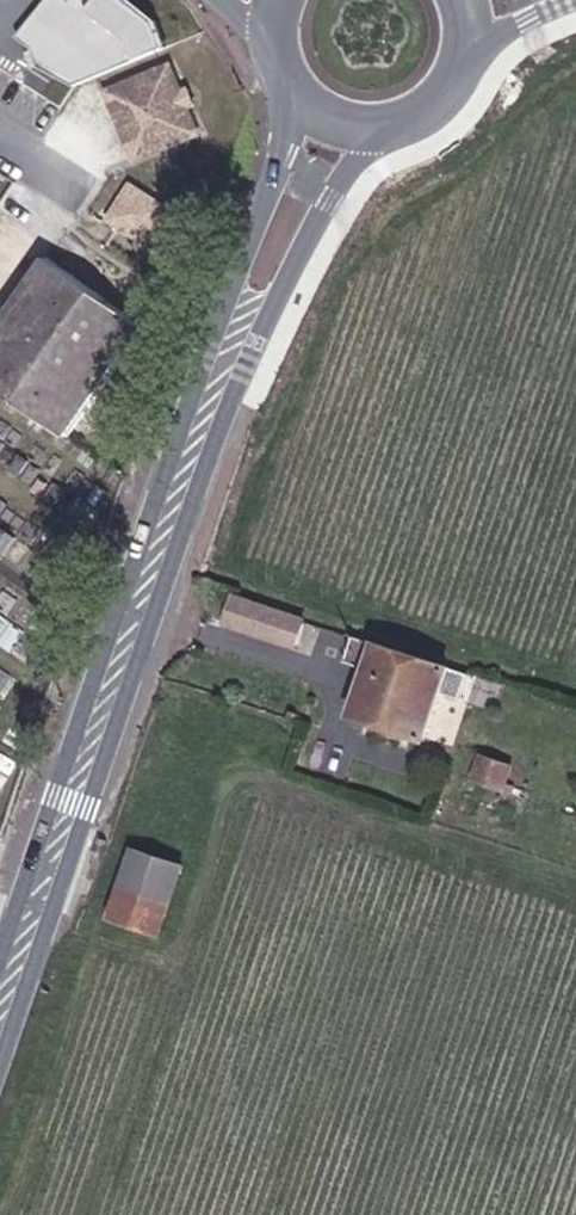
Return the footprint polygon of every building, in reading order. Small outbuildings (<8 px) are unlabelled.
[(160,43),(149,18),(125,0),(45,0),(15,34),(38,65),(75,84),(160,43)] [(170,66),(108,91),(135,159),(197,134),(170,66)] [(164,209),(129,186),(109,219),(144,241),(164,209)] [(0,328),(0,388),(69,437),(147,326),(49,258),(0,328)] [(304,621),(235,598),(228,624),(295,646),(304,621)] [(462,699),(470,676),(353,637),(346,662),(368,670),(353,716),(427,739),(443,693),(462,699)] [(286,693),(284,700),(293,704),(296,697),(286,693)] [(292,710),(289,722),(297,724),(300,713),(292,710)] [(516,787),(507,783),(512,768),(482,758),(474,781),(513,794),(516,787)] [(135,851),(111,918),(162,934),(185,867),(135,851)]
